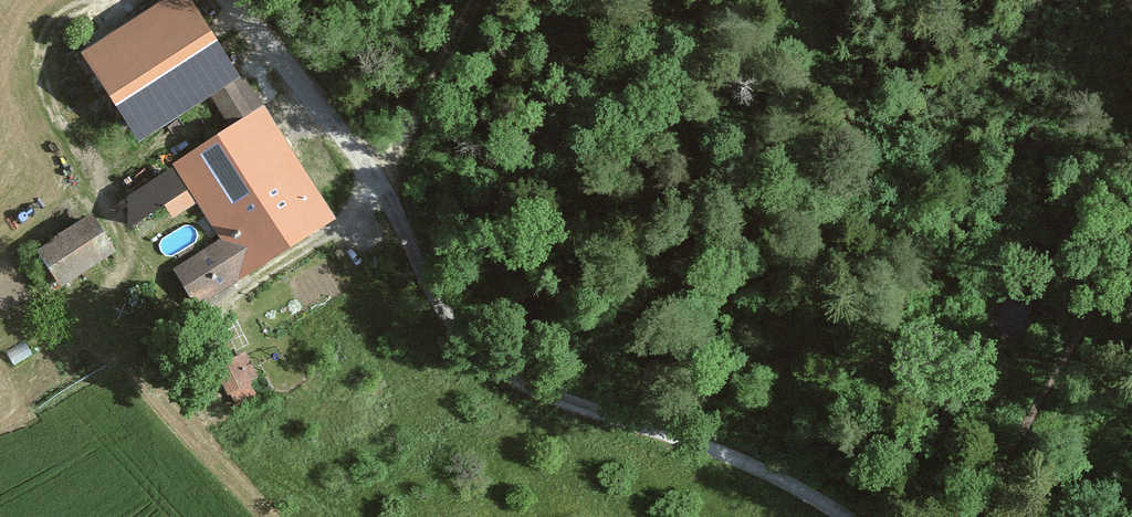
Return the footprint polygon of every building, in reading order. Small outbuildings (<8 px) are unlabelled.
[(84,58),(146,146),(245,84),(186,0),(175,0),(84,58)] [(267,114),(176,171),(223,245),(180,272),(207,315),(341,232),(267,114)] [(96,219),(41,251),(69,297),(124,265),(96,219)]
